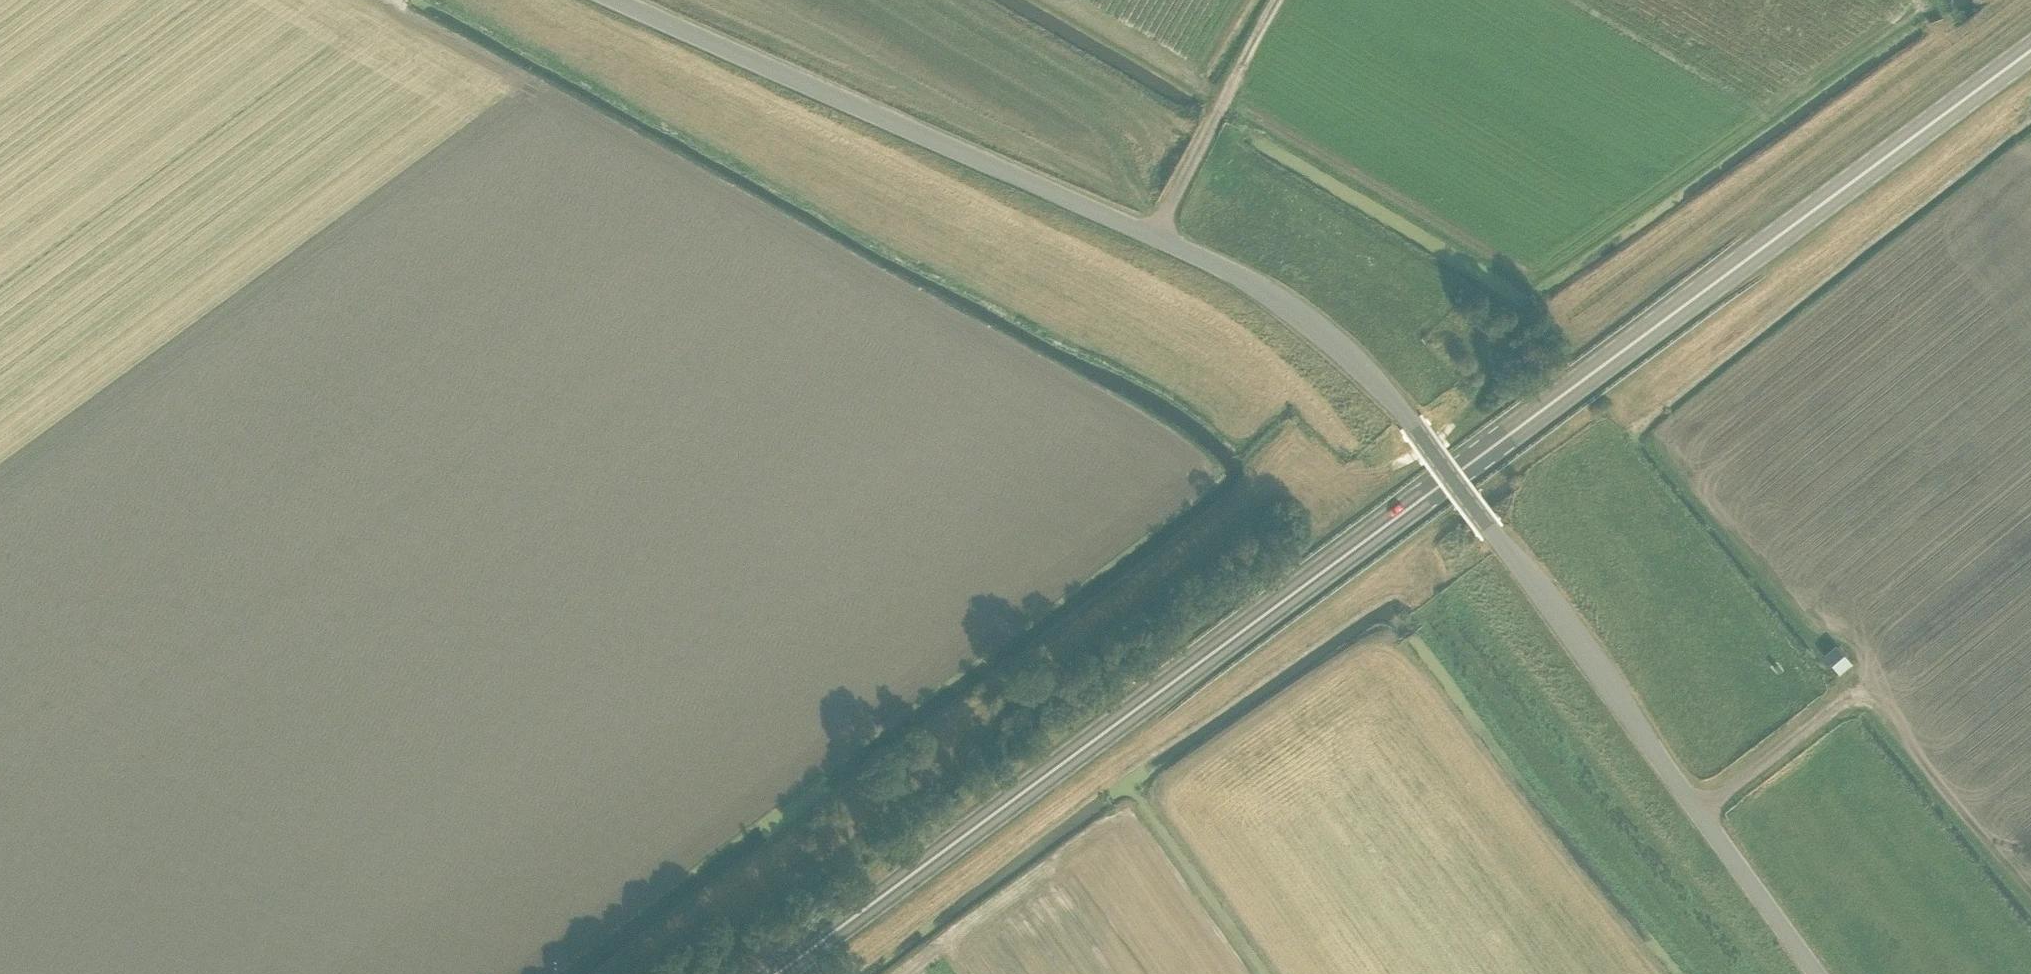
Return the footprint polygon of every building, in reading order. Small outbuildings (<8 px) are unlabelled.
[(1853,664),(1837,645),(1824,655),(1842,675),(1853,664)]
